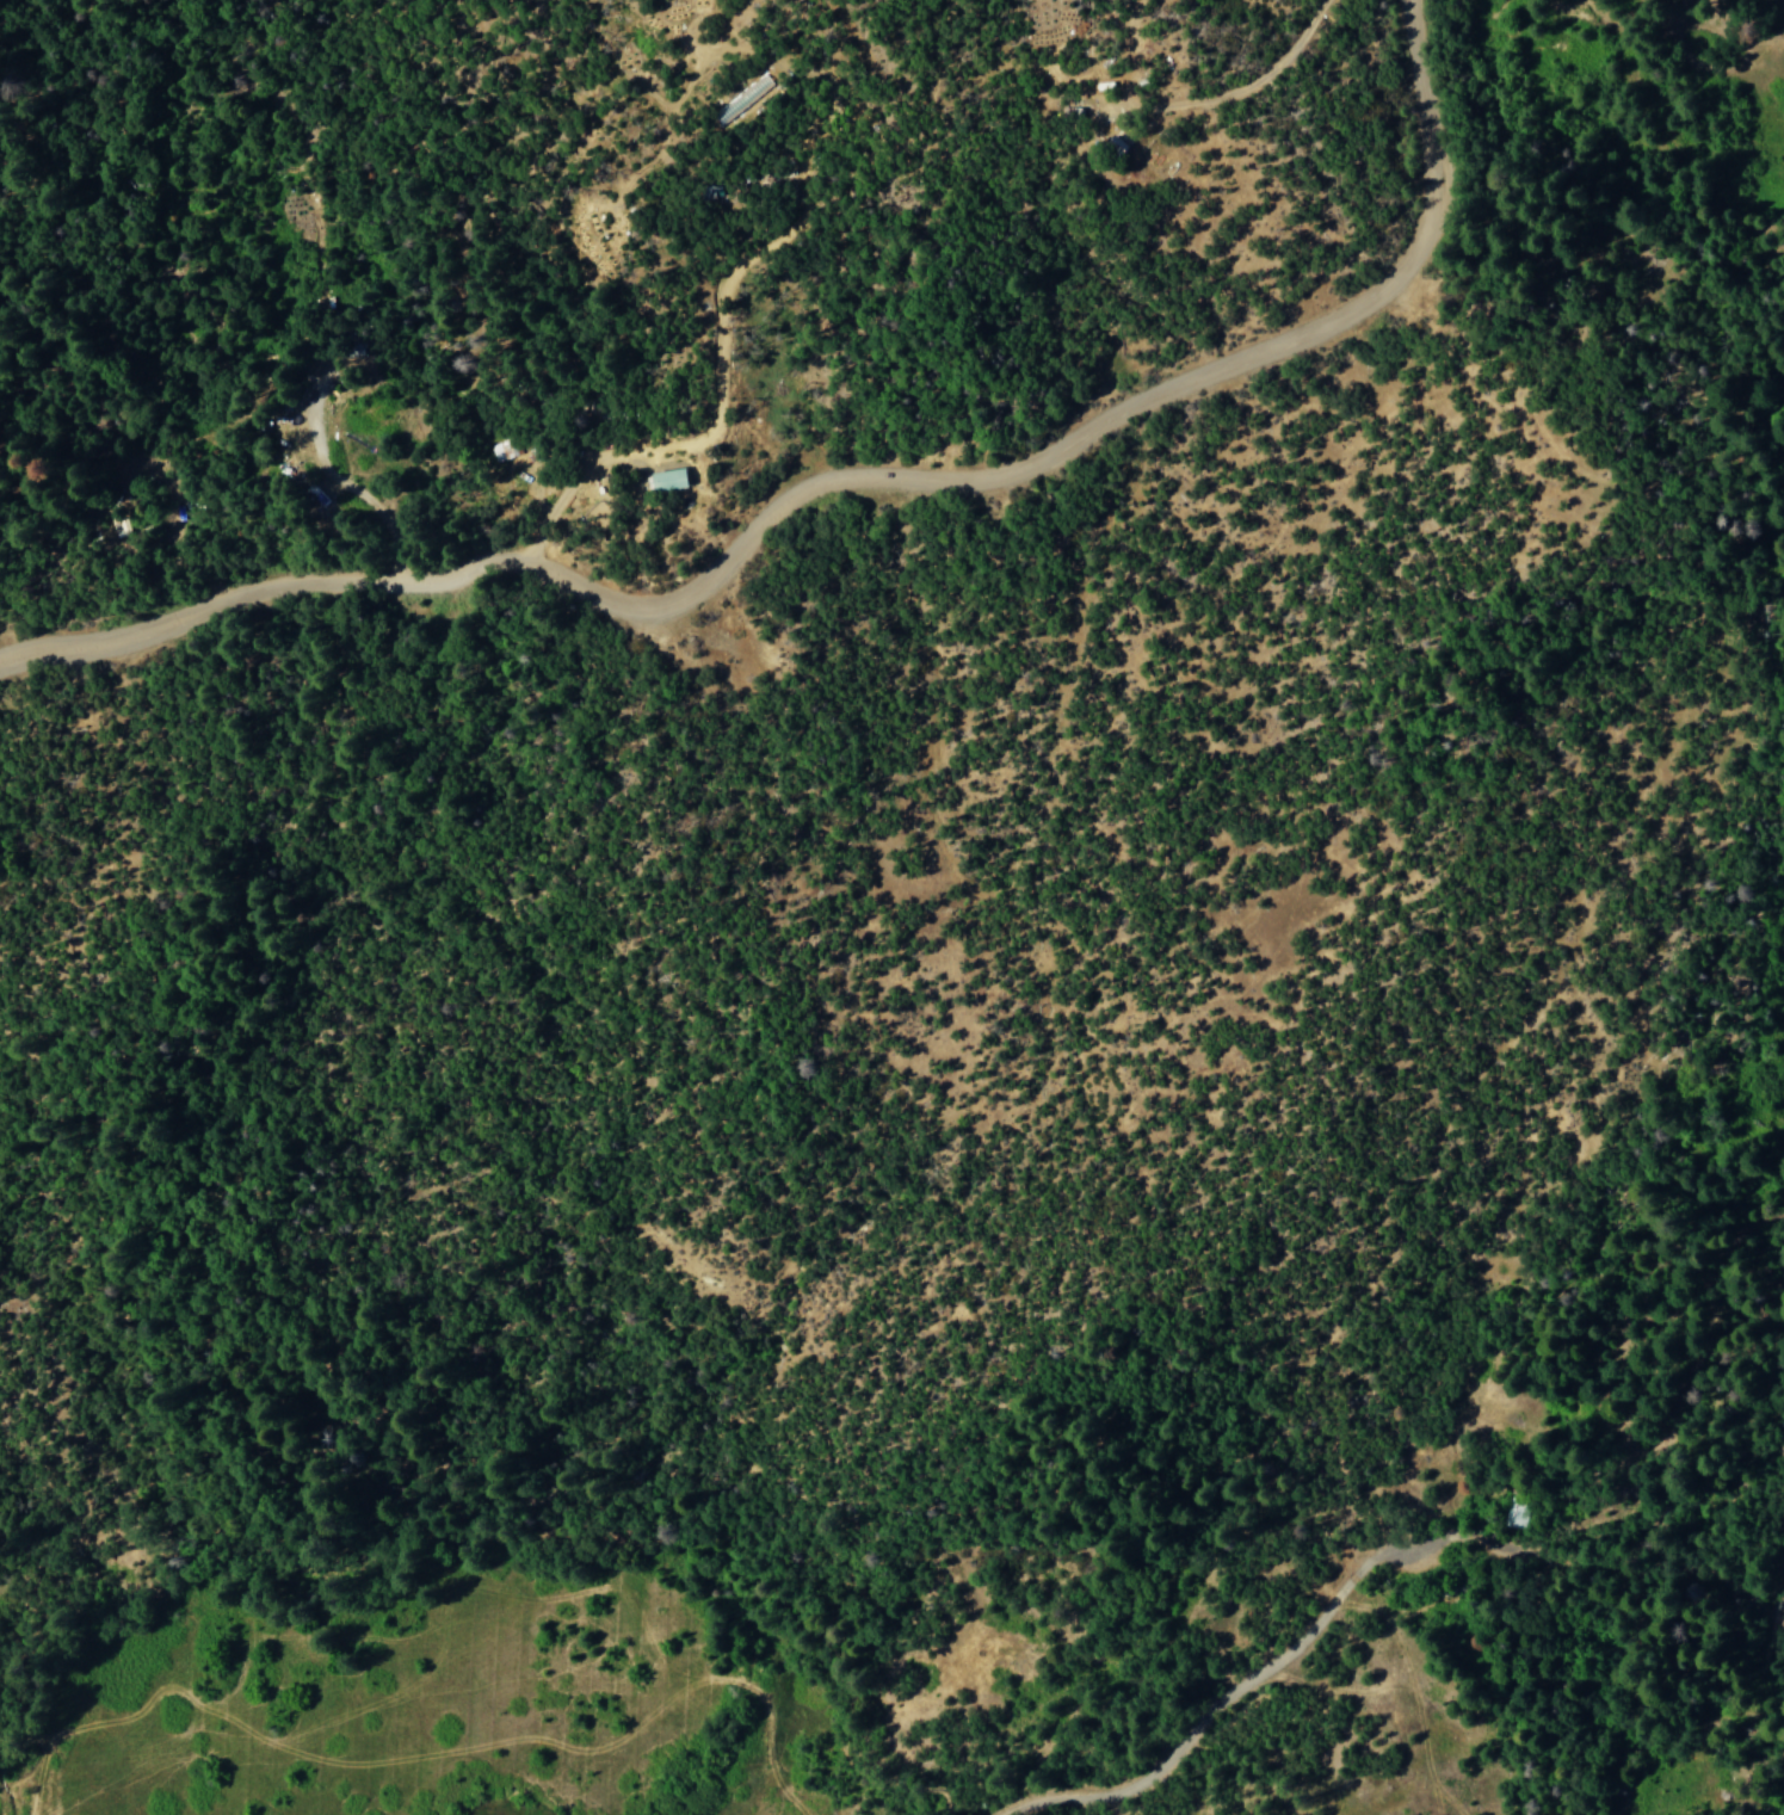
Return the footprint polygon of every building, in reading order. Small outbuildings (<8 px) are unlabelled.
[(645,474),(647,493),(682,490),(680,471),(645,474)]
